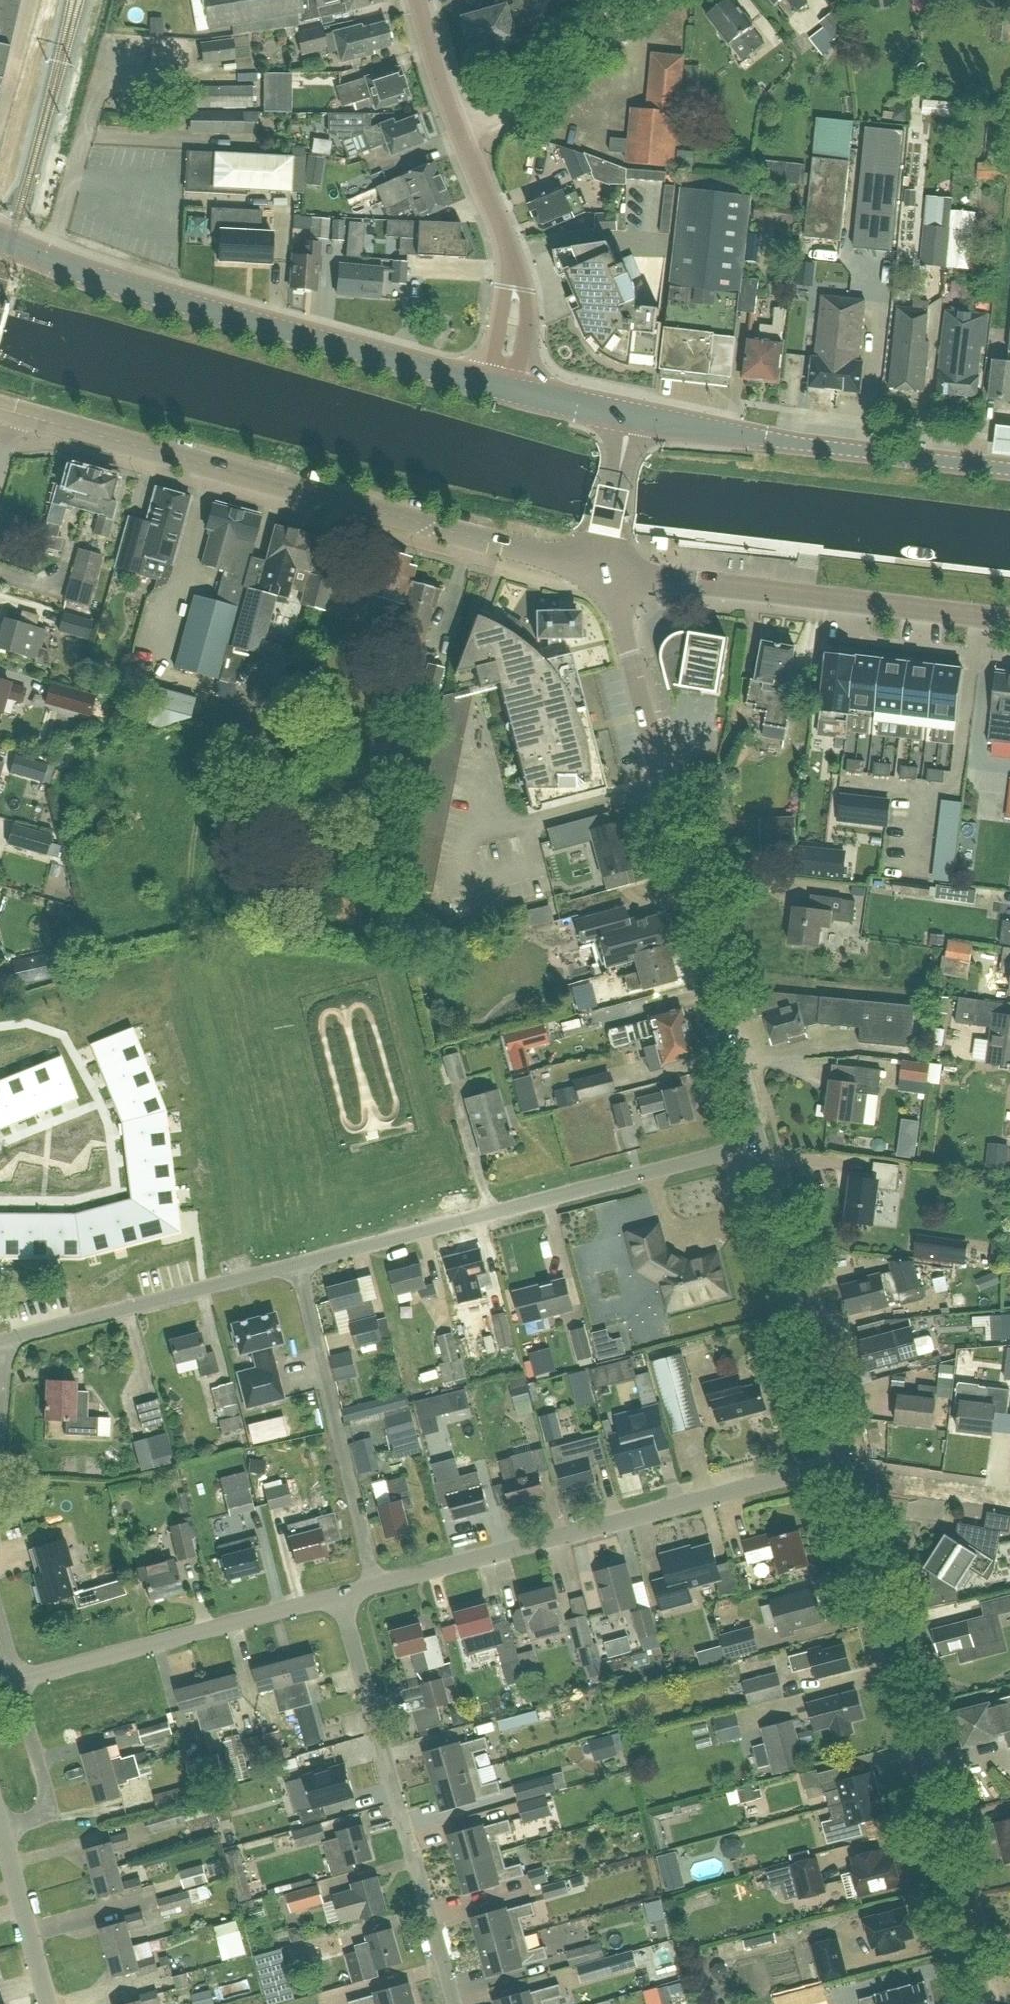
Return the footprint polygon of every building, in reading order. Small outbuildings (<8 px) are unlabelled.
[(21,0),(0,0),(0,87),(21,0)] [(296,23),(300,22),(301,25),(320,21),(321,23),(332,20),(331,14),(346,10),(347,12),(380,3),(380,0),(203,0),(208,31),(210,31),(295,16),(296,23)] [(525,2),(525,0),(511,0),(512,6),(461,20),(470,53),(498,45),(499,47),(525,40),(520,24),(530,22),(525,2)] [(730,0),(708,17),(730,46),(740,38),(753,55),(765,46),(730,0)] [(796,14),(808,5),(804,0),(785,0),(796,14)] [(833,15),(821,24),(826,29),(811,40),(824,56),(838,45),(836,42),(847,33),(833,15)] [(149,23),(148,35),(161,35),(162,24),(149,23)] [(373,53),(392,48),(386,24),(362,30),(361,27),(324,37),(322,30),(298,36),(302,53),(315,50),(316,55),(329,51),(330,56),(338,54),(341,64),(374,56),(373,53)] [(1009,43),(1009,27),(997,26),(996,43),(1009,43)] [(287,38),(298,35),(297,28),(285,29),(285,30),(287,38)] [(205,64),(238,59),(235,39),(202,43),(205,64)] [(611,139),(610,153),(628,154),(627,164),(673,168),(683,58),(653,55),(648,110),(633,109),(630,141),(611,139)] [(342,108),(355,103),(358,111),(373,106),(374,111),(408,100),(399,69),(364,79),(364,80),(336,89),(342,108)] [(264,74),(264,88),(289,88),(290,75),(264,74)] [(683,80),(682,95),(699,97),(700,82),(683,80)] [(212,108),(254,108),(254,87),(212,87),(212,108)] [(735,107),(732,127),(741,129),(744,108),(735,107)] [(192,133),(259,134),(259,113),(193,112),(192,133)] [(355,157),(369,152),(385,145),(390,157),(425,143),(415,118),(395,126),(393,121),(370,130),(370,117),(370,116),(328,115),(328,117),(330,117),(330,133),(345,133),(355,157)] [(817,118),(813,160),(805,238),(841,242),(849,163),(854,122),(817,118)] [(865,128),(854,249),(893,252),(904,132),(865,128)] [(333,153),(333,140),(316,139),(315,152),(333,153)] [(575,180),(593,172),(587,157),(561,148),(575,180)] [(678,150),(676,163),(694,165),(695,152),(678,150)] [(213,153),(187,152),(185,191),(246,194),(246,191),(291,192),(291,157),(213,154),(213,153)] [(308,156),(306,170),(321,172),(323,158),(308,156)] [(805,180),(806,166),(761,162),(761,159),(757,158),(754,175),(805,180)] [(382,202),(385,208),(441,183),(433,163),(398,177),(399,178),(390,182),(376,187),(377,188),(382,202)] [(1008,188),(1009,165),(981,163),(980,179),(990,180),(995,187),(1008,188)] [(666,183),(667,173),(628,170),(627,180),(666,183)] [(417,219),(451,205),(441,183),(385,208),(387,213),(392,216),(412,208),(417,219)] [(670,235),(676,187),(666,186),(660,234),(670,235)] [(561,187),(528,201),(535,217),(540,229),(545,231),(586,214),(578,194),(566,199),(561,187)] [(918,191),(906,190),(905,207),(917,208),(918,191)] [(667,314),(660,370),(732,378),(736,340),(735,340),(752,199),(682,191),(668,314),(667,314)] [(930,226),(926,230),(923,265),(945,267),(951,210),(954,211),(955,199),(930,197),(927,226),(930,226)] [(757,220),(796,224),(798,207),(759,202),(757,220)] [(271,265),(272,233),(260,233),(261,212),(212,210),(211,233),(221,233),(219,262),(271,265)] [(977,213),(954,211),(951,210),(945,267),(973,269),(977,213)] [(618,232),(617,214),(597,214),(597,232),(618,232)] [(332,219),(313,218),(312,238),(330,240),(332,219)] [(344,242),(344,222),(333,221),(332,241),(344,242)] [(386,239),(417,240),(416,256),(420,256),(420,258),(431,259),(431,257),(458,258),(458,259),(465,260),(472,253),(472,254),(473,252),(473,251),(472,251),(461,225),(462,225),(461,223),(453,223),(453,224),(387,222),(386,239)] [(748,233),(745,262),(757,263),(760,235),(748,233)] [(319,271),(320,258),(317,258),(318,244),(305,243),(304,257),(292,256),(289,289),(314,291),(316,271),(319,271)] [(600,358),(604,353),(621,363),(640,368),(657,370),(662,324),(658,324),(660,310),(638,308),(637,294),(633,280),(641,277),(635,262),(620,268),(609,244),(555,252),(561,277),(569,301),(586,340),(592,350),(600,358)] [(346,248),(346,258),(360,259),(360,249),(346,248)] [(395,261),(393,284),(408,285),(409,262),(395,261)] [(814,287),(817,263),(802,261),(799,285),(814,287)] [(380,297),(382,268),(338,265),(336,294),(380,297)] [(760,282),(745,281),(740,312),(756,314),(760,282)] [(813,359),(810,388),(835,391),(845,300),(808,296),(804,329),(819,332),(816,359),(813,359)] [(835,391),(860,394),(864,364),(859,364),(866,302),(845,300),(835,391)] [(889,390),(924,394),(929,343),(924,343),(928,312),(898,309),(889,390)] [(776,310),(774,329),(763,327),(762,343),(748,341),(744,378),(777,382),(782,345),(781,345),(785,311),(776,310)] [(937,394),(976,399),(979,378),(979,373),(977,373),(979,347),(983,347),(986,318),(946,313),(937,394)] [(1009,363),(994,362),(990,400),(1009,402),(1009,353),(1009,363)] [(995,454),(1009,456),(1009,427),(997,426),(995,454)] [(57,487),(47,523),(48,523),(44,535),(57,538),(60,526),(61,527),(66,507),(87,512),(91,497),(90,491),(88,491),(93,473),(70,467),(69,469),(60,467),(56,480),(66,482),(64,489),(57,487)] [(87,512),(99,516),(93,534),(106,538),(111,520),(112,521),(116,503),(109,501),(115,479),(93,473),(88,491),(90,491),(91,497),(87,512)] [(143,524),(128,519),(120,550),(116,564),(142,571),(147,557),(157,560),(171,564),(189,500),(155,490),(146,524),(143,524)] [(238,513),(212,505),(205,529),(210,530),(201,565),(222,571),(238,513)] [(260,519),(238,513),(222,571),(223,571),(215,602),(214,602),(194,673),(216,679),(221,662),(225,646),(260,519)] [(318,539),(274,527),(256,592),(246,589),(230,647),(262,656),(264,657),(283,662),(290,638),(269,632),(277,604),(288,607),(298,569),(308,572),(318,539)] [(89,607),(103,557),(78,549),(64,600),(89,607)] [(411,586),(409,586),(410,582),(414,569),(400,565),(402,557),(381,552),(379,559),(365,555),(355,591),(370,595),(362,624),(388,631),(396,602),(404,604),(406,595),(408,596),(411,586)] [(147,557),(142,575),(157,579),(155,586),(157,586),(159,586),(161,586),(162,585),(164,584),(165,582),(166,581),(167,579),(171,564),(157,560),(147,557)] [(338,566),(315,560),(311,575),(308,575),(300,606),(325,612),(338,566)] [(401,608),(391,644),(419,652),(431,609),(434,610),(440,590),(410,582),(409,586),(411,586),(408,596),(406,595),(404,604),(402,609),(401,608)] [(193,596),(173,668),(194,673),(214,602),(193,596)] [(20,654),(21,654),(36,658),(35,663),(49,667),(51,659),(47,650),(40,648),(45,631),(35,629),(39,617),(22,612),(19,624),(5,620),(0,637),(0,649),(20,654)] [(537,639),(549,639),(554,657),(567,654),(562,638),(583,638),(583,632),(579,632),(579,617),(574,612),(536,613),(537,637),(536,637),(536,640),(537,640),(537,639)] [(60,631),(90,640),(95,621),(65,613),(60,631)] [(570,653),(567,654),(554,657),(542,661),(541,659),(539,658),(538,657),(537,656),(536,655),(535,654),(531,650),(528,647),(524,644),(521,641),(517,638),(513,636),(519,627),(508,620),(502,629),(500,627),(497,626),(495,625),(493,624),(491,623),(488,621),(487,621),(486,621),(485,620),(483,619),(481,618),(479,617),(477,617),(475,616),(474,621),(454,673),(454,674),(455,673),(461,672),(473,669),(478,687),(478,688),(497,684),(499,689),(499,690),(530,808),(605,789),(576,677),(571,654),(570,653)] [(706,636),(691,634),(689,633),(687,633),(684,633),(682,633),(680,634),(678,635),(676,636),(674,637),(672,638),(670,639),(669,641),(667,643),(666,644),(665,646),(664,648),(663,650),(663,652),(663,655),(662,657),(663,659),(663,661),(663,663),(670,690),(672,690),(671,685),(719,693),(728,640),(706,636)] [(787,730),(796,684),(789,682),(796,648),(764,642),(764,643),(761,659),(757,680),(753,679),(748,704),(757,706),(756,711),(768,713),(765,726),(787,730)] [(224,662),(219,680),(235,684),(264,657),(262,656),(230,647),(225,646),(221,662),(224,662)] [(847,656),(848,653),(828,650),(820,720),(848,723),(846,739),(856,657),(847,656)] [(847,739),(850,716),(875,719),(873,736),(882,660),(856,657),(846,739),(847,739)] [(874,736),(876,719),(902,722),(909,663),(882,660),(873,736),(874,736)] [(926,742),(927,742),(936,666),(909,663),(902,722),(924,725),(928,725),(926,742)] [(430,664),(419,701),(435,706),(446,668),(430,664)] [(927,742),(929,726),(956,729),(954,745),(955,745),(964,670),(936,666),(927,742)] [(122,688),(132,690),(137,671),(127,668),(122,688)] [(1009,745),(1009,676),(998,675),(990,743),(1009,745)] [(25,689),(9,684),(9,683),(0,681),(0,713),(1,713),(5,697),(21,702),(25,689)] [(47,704),(92,716),(98,696),(52,683),(47,704)] [(157,689),(147,725),(161,729),(191,720),(197,700),(157,689)] [(432,894),(442,840),(471,695),(454,699),(455,694),(442,697),(415,834),(416,834),(405,888),(432,894)] [(10,773),(43,782),(48,765),(15,755),(10,773)] [(864,774),(865,762),(848,760),(847,772),(864,774)] [(890,777),(892,765),(875,763),(873,775),(890,777)] [(902,766),(900,779),(917,781),(919,768),(902,766)] [(944,784),(945,771),(929,769),(927,782),(944,784)] [(930,803),(942,805),(945,785),(932,783),(930,803)] [(838,821),(852,823),(855,799),(841,798),(838,821)] [(798,817),(763,819),(764,841),(799,840),(798,817)] [(578,821),(547,830),(552,849),(583,840),(578,821)] [(600,871),(602,878),(605,892),(629,886),(625,872),(631,870),(626,853),(629,852),(621,823),(589,831),(591,837),(600,871)] [(9,844),(49,856),(49,855),(59,858),(63,845),(53,842),(55,836),(15,824),(9,844)] [(800,850),(798,875),(843,879),(846,855),(800,850)] [(930,897),(932,887),(895,882),(894,892),(930,897)] [(957,888),(937,885),(935,899),(955,902),(957,888)] [(854,887),(853,896),(866,897),(867,889),(854,887)] [(795,909),(791,945),(820,948),(823,919),(854,923),(857,902),(834,899),(830,899),(813,897),(812,909),(811,911),(795,909)] [(530,926),(552,920),(548,907),(527,912),(530,926)] [(623,908),(612,911),(576,921),(582,941),(583,941),(597,937),(605,967),(632,960),(635,963),(633,955),(632,953),(666,944),(658,916),(627,925),(626,921),(623,908)] [(1004,921),(1001,944),(1009,945),(1009,922),(1004,921)] [(933,935),(931,944),(943,945),(944,937),(933,935)] [(976,944),(951,940),(948,959),(973,963),(976,944)] [(638,973),(671,964),(666,946),(633,955),(635,963),(637,973),(638,973)] [(1004,948),(1001,974),(1009,975),(1009,949),(1004,948)] [(13,962),(18,985),(57,976),(51,953),(13,962)] [(638,973),(637,973),(623,977),(627,993),(675,980),(671,964),(638,973)] [(594,1006),(588,983),(572,987),(578,1010),(594,1006)] [(791,1045),(808,1040),(805,1029),(820,1025),(861,1029),(860,1044),(911,1049),(916,1008),(798,996),(771,994),(741,1002),(747,1022),(765,1017),(774,1046),(790,1042),(791,1045)] [(959,999),(956,1025),(993,1029),(989,1063),(1009,1066),(1009,1018),(1009,1011),(1009,1005),(959,999)] [(634,1042),(654,1036),(655,1041),(687,1033),(680,1008),(649,1017),(649,1020),(612,1029),(609,1034),(612,1046),(617,1049),(628,1046),(634,1042)] [(542,1025),(503,1036),(513,1071),(529,1066),(524,1049),(547,1043),(542,1025)] [(80,1260),(180,1233),(166,1111),(132,1028),(89,1045),(90,1047),(92,1046),(98,1061),(96,1062),(100,1072),(103,1071),(109,1086),(106,1087),(111,1098),(113,1097),(119,1112),(117,1113),(121,1123),(121,1124),(123,1123),(125,1139),(123,1140),(124,1151),(126,1151),(128,1167),(126,1167),(129,1188),(140,1187),(142,1198),(129,1202),(129,1199),(118,1202),(118,1205),(102,1209),(102,1207),(91,1210),(91,1212),(76,1216),(75,1214),(74,1214),(64,1214),(64,1216),(48,1216),(48,1214),(36,1214),(36,1216),(20,1216),(20,1214),(8,1214),(8,1216),(0,1216),(0,1259),(80,1260)] [(666,1064),(693,1057),(687,1033),(655,1041),(656,1045),(644,1048),(650,1072),(667,1068),(666,1064)] [(467,1079),(459,1052),(444,1057),(452,1083),(467,1079)] [(9,1126),(8,1124),(23,1118),(24,1120),(35,1116),(34,1114),(49,1108),(50,1110),(60,1106),(60,1103),(75,1097),(76,1100),(77,1099),(60,1056),(0,1080),(0,1130),(9,1126)] [(904,1060),(901,1079),(928,1083),(931,1064),(904,1060)] [(826,1121),(853,1125),(866,1126),(870,1097),(879,1098),(882,1073),(857,1070),(855,1086),(831,1083),(826,1121)] [(611,1072),(574,1081),(579,1101),(616,1092),(611,1072)] [(665,1108),(666,1112),(655,1116),(659,1131),(671,1128),(670,1124),(691,1119),(682,1087),(661,1093),(637,1099),(641,1115),(665,1108)] [(572,1089),(555,1093),(558,1108),(576,1103),(572,1089)] [(481,1155),(512,1146),(496,1091),(465,1100),(481,1155)] [(539,1110),(534,1093),(516,1098),(521,1114),(539,1110)] [(625,1103),(618,1105),(612,1107),(618,1129),(631,1126),(625,1103)] [(901,1138),(898,1156),(915,1159),(918,1140),(901,1138)] [(990,1148),(988,1167),(1006,1169),(1008,1150),(990,1148)] [(848,1223),(874,1227),(878,1192),(898,1194),(901,1168),(875,1165),(873,1183),(853,1181),(848,1223)] [(639,1270),(662,1283),(670,1311),(683,1307),(702,1302),(702,1301),(723,1295),(719,1278),(723,1277),(717,1255),(695,1261),(696,1265),(691,1266),(665,1251),(658,1226),(628,1234),(634,1259),(637,1259),(639,1270)] [(936,1239),(933,1259),(958,1263),(960,1243),(936,1239)] [(470,1289),(489,1284),(480,1250),(447,1258),(453,1281),(467,1278),(470,1289)] [(924,1285),(939,1280),(932,1259),(917,1264),(924,1285)] [(423,1298),(437,1294),(435,1285),(427,1287),(421,1265),(391,1273),(396,1295),(419,1289),(423,1298)] [(861,1283),(844,1288),(851,1316),(871,1311),(872,1313),(889,1308),(889,1306),(900,1303),(901,1305),(922,1300),(919,1288),(913,1265),(891,1265),(893,1274),(881,1277),(881,1275),(860,1280),(861,1283)] [(995,1273),(984,1278),(989,1288),(1000,1283),(995,1273)] [(523,1323),(574,1310),(566,1279),(515,1292),(523,1323)] [(373,1301),(365,1303),(360,1281),(329,1289),(335,1311),(348,1308),(357,1348),(382,1343),(382,1341),(377,1321),(373,1301)] [(238,1374),(247,1408),(283,1398),(270,1346),(282,1343),(274,1314),(231,1325),(233,1333),(231,1333),(235,1348),(237,1347),(239,1354),(252,1351),(257,1369),(238,1374)] [(992,1316),(993,1340),(1001,1340),(1009,1339),(1009,1315),(1000,1316),(992,1316)] [(377,1321),(382,1341),(391,1339),(386,1319),(377,1321)] [(866,1372),(900,1363),(919,1358),(919,1356),(933,1353),(935,1349),(932,1339),(929,1337),(915,1341),(910,1321),(886,1322),(886,1336),(859,1343),(866,1372)] [(578,1360),(594,1357),(586,1327),(570,1331),(578,1360)] [(439,1336),(446,1364),(460,1360),(453,1332),(439,1336)] [(213,1353),(205,1355),(199,1334),(169,1342),(175,1363),(196,1358),(201,1378),(219,1373),(213,1353)] [(596,1346),(600,1360),(614,1356),(611,1346),(607,1343),(596,1346)] [(531,1357),(536,1376),(556,1371),(551,1352),(531,1357)] [(652,1361),(672,1434),(700,1427),(680,1354),(652,1361)] [(619,1363),(624,1381),(637,1378),(632,1360),(619,1363)] [(942,1365),(940,1386),(953,1387),(954,1366),(942,1365)] [(432,1378),(435,1392),(455,1387),(451,1372),(432,1378)] [(587,1372),(570,1376),(575,1396),(591,1392),(587,1372)] [(765,1409),(759,1384),(742,1389),(738,1375),(704,1384),(709,1406),(713,1405),(718,1422),(765,1409)] [(894,1376),(893,1386),(905,1388),(906,1378),(894,1376)] [(65,1421),(65,1434),(96,1436),(111,1436),(111,1419),(97,1418),(85,1417),(86,1392),(75,1392),(76,1382),(46,1381),(44,1420),(65,1421)] [(220,1386),(225,1407),(239,1404),(234,1383),(220,1386)] [(896,1424),(933,1428),(938,1387),(920,1385),(918,1400),(899,1397),(896,1424)] [(1007,1416),(1009,1391),(957,1385),(955,1404),(962,1405),(958,1431),(992,1436),(995,1414),(1007,1416)] [(517,1402),(532,1398),(529,1387),(514,1391),(517,1402)] [(349,1422),(412,1406),(409,1392),(345,1409),(349,1422)] [(448,1394),(417,1402),(422,1420),(453,1412),(448,1394)] [(142,1426),(163,1421),(157,1399),(136,1405),(142,1426)] [(617,1418),(622,1436),(612,1439),(620,1472),(659,1461),(650,1430),(660,1427),(655,1408),(617,1418)] [(413,1410),(388,1417),(394,1439),(419,1432),(413,1410)] [(543,1416),(549,1442),(566,1438),(559,1412),(543,1416)] [(242,1415),(220,1420),(223,1433),(245,1428),(242,1415)] [(275,1438),(271,1422),(248,1428),(252,1443),(275,1438)] [(166,1434),(132,1443),(139,1472),(169,1464),(167,1456),(172,1455),(166,1434)] [(558,1466),(565,1491),(596,1482),(589,1459),(593,1458),(589,1441),(553,1451),(558,1466)] [(373,1447),(359,1451),(362,1466),(377,1462),(373,1447)] [(514,1458),(500,1462),(506,1483),(505,1483),(510,1505),(546,1496),(540,1474),(539,1475),(533,1452),(514,1456),(514,1458)] [(483,1489),(478,1472),(437,1483),(444,1508),(451,1507),(454,1520),(489,1511),(483,1489)] [(228,1516),(254,1510),(249,1488),(246,1478),(230,1482),(233,1492),(223,1494),(228,1516)] [(387,1483),(392,1504),(381,1507),(388,1537),(410,1532),(405,1510),(414,1508),(407,1478),(387,1483)] [(268,1510),(292,1504),(286,1483),(263,1489),(268,1510)] [(326,1555),(323,1544),(340,1540),(333,1514),(315,1519),(318,1531),(305,1535),(302,1523),(287,1527),(290,1539),(289,1539),(295,1563),(326,1555)] [(181,1559),(194,1556),(186,1522),(173,1526),(181,1559)] [(953,1539),(946,1535),(935,1552),(968,1572),(970,1569),(988,1581),(994,1572),(1001,1532),(959,1524),(958,1532),(953,1539)] [(808,1565),(799,1532),(773,1539),(772,1535),(744,1543),(750,1563),(777,1556),(781,1573),(808,1565)] [(252,1550),(260,1548),(257,1536),(218,1546),(226,1580),(258,1572),(252,1550)] [(42,1604),(73,1595),(73,1594),(65,1568),(72,1566),(65,1539),(34,1548),(41,1573),(34,1575),(42,1604)] [(721,1580),(711,1545),(682,1553),(681,1550),(661,1556),(667,1579),(654,1582),(662,1611),(693,1602),(689,1589),(721,1580)] [(959,1601),(956,1590),(968,1572),(935,1552),(925,1569),(932,1573),(930,1576),(932,1585),(925,1587),(930,1609),(959,1601)] [(181,1592),(175,1571),(172,1560),(137,1569),(140,1581),(145,1580),(150,1600),(181,1592)] [(636,1606),(626,1565),(596,1573),(607,1614),(636,1606)] [(122,1580),(73,1594),(73,1595),(77,1610),(126,1595),(122,1580)] [(544,1628),(562,1623),(559,1611),(561,1611),(554,1588),(520,1597),(524,1609),(517,1611),(514,1617),(517,1629),(523,1632),(544,1627),(544,1628)] [(792,1629),(822,1621),(814,1590),(771,1601),(781,1637),(794,1633),(792,1629)] [(959,1653),(962,1665),(977,1661),(974,1649),(1000,1642),(994,1618),(1009,1614),(1009,1598),(983,1605),(987,1618),(935,1632),(935,1635),(932,1636),(935,1647),(938,1646),(939,1649),(942,1648),(943,1654),(941,1655),(941,1657),(959,1653)] [(488,1606),(458,1614),(469,1655),(499,1646),(504,1664),(516,1661),(517,1662),(520,1661),(519,1656),(509,1621),(497,1625),(498,1627),(494,1629),(488,1606)] [(649,1609),(633,1614),(640,1638),(656,1634),(649,1609)] [(575,1649),(593,1644),(586,1616),(568,1621),(575,1649)] [(445,1666),(437,1636),(425,1640),(422,1626),(393,1633),(400,1657),(414,1653),(419,1672),(445,1666)] [(443,1629),(446,1639),(458,1636),(455,1626),(443,1629)] [(727,1659),(758,1650),(752,1627),(720,1635),(723,1645),(727,1659)] [(610,1658),(633,1652),(629,1637),(606,1644),(610,1658)] [(723,1645),(710,1649),(714,1662),(727,1659),(723,1645)] [(793,1672),(813,1667),(816,1679),(851,1670),(844,1645),(821,1651),(820,1647),(808,1650),(809,1652),(789,1657),(793,1672)] [(310,1693),(307,1681),(321,1677),(315,1655),(285,1663),(297,1709),(311,1705),(308,1693),(310,1693)] [(516,1661),(504,1664),(509,1685),(522,1681),(517,1662),(516,1661)] [(285,1663),(254,1671),(260,1693),(274,1689),(277,1702),(279,1701),(283,1713),(297,1709),(285,1663)] [(602,1663),(585,1667),(589,1681),(606,1677),(602,1663)] [(453,1675),(450,1665),(439,1668),(442,1678),(453,1675)] [(777,1674),(744,1683),(750,1706),(783,1697),(777,1674)] [(233,1713),(230,1701),(244,1697),(238,1676),(208,1684),(220,1729),(234,1726),(231,1714),(233,1713)] [(452,1703),(445,1678),(423,1684),(429,1708),(417,1711),(422,1730),(445,1724),(440,1707),(452,1703)] [(177,1692),(183,1713),(197,1710),(200,1722),(202,1721),(205,1733),(220,1729),(208,1684),(177,1692)] [(850,1721),(863,1718),(856,1691),(808,1704),(815,1731),(830,1727),(833,1738),(853,1733),(850,1721)] [(966,1746),(984,1741),(985,1745),(995,1742),(994,1739),(1009,1735),(1009,1741),(1009,1698),(1000,1701),(1001,1703),(957,1715),(966,1746)] [(717,1716),(724,1741),(745,1735),(738,1710),(717,1716)] [(774,1774),(807,1765),(793,1719),(762,1727),(774,1774)] [(143,1743),(174,1734),(170,1721),(140,1729),(143,1743)] [(320,1741),(316,1724),(303,1728),(307,1744),(320,1741)] [(272,1757),(285,1754),(280,1732),(267,1735),(272,1757)] [(611,1736),(593,1741),(598,1760),(617,1755),(611,1736)] [(252,1768),(265,1765),(258,1737),(246,1740),(252,1768)] [(427,1754),(435,1782),(479,1770),(474,1754),(490,1749),(486,1738),(427,1754)] [(244,1780),(234,1740),(225,1742),(235,1782),(244,1780)] [(91,1780),(116,1773),(140,1766),(136,1755),(124,1759),(122,1756),(112,1759),(109,1748),(84,1755),(91,1780)] [(148,1752),(136,1755),(140,1766),(151,1764),(151,1763),(148,1752)] [(222,1773),(217,1754),(186,1762),(191,1781),(222,1773)] [(151,1764),(140,1766),(142,1776),(153,1773),(151,1764)] [(346,1765),(305,1777),(314,1808),(300,1812),(304,1825),(328,1818),(324,1805),(355,1796),(346,1765)] [(140,1766),(116,1773),(91,1780),(98,1805),(123,1798),(120,1785),(130,1782),(130,1779),(142,1776),(140,1766)] [(826,1808),(841,1804),(879,1794),(873,1772),(848,1778),(845,1766),(817,1773),(816,1770),(801,1774),(805,1790),(820,1786),(826,1808)] [(483,1786),(479,1770),(435,1782),(443,1810),(502,1793),(499,1782),(483,1786)] [(559,1792),(554,1775),(514,1785),(519,1803),(559,1792)] [(161,1810),(193,1801),(189,1786),(157,1795),(161,1810)] [(752,1788),(739,1791),(741,1801),(754,1798),(752,1788)] [(841,1804),(845,1816),(821,1822),(827,1844),(863,1835),(860,1823),(885,1817),(879,1794),(841,1804)] [(553,1816),(548,1796),(520,1803),(525,1824),(553,1816)] [(683,1804),(685,1812),(703,1808),(701,1800),(683,1804)] [(659,1851),(668,1849),(661,1821),(677,1817),(674,1807),(650,1813),(659,1851)] [(151,1832),(189,1821),(185,1808),(147,1818),(151,1832)] [(450,1837),(458,1865),(502,1853),(498,1837),(513,1832),(510,1820),(450,1837)] [(997,1825),(1007,1865),(1009,1864),(1009,1822),(997,1825)] [(325,1824),(296,1832),(300,1847),(329,1839),(325,1824)] [(338,1838),(323,1842),(333,1877),(355,1871),(353,1864),(372,1859),(363,1826),(337,1833),(338,1838)] [(295,1831),(280,1835),(284,1849),(299,1844),(295,1831)] [(119,1867),(114,1850),(132,1846),(129,1834),(109,1839),(110,1843),(87,1849),(94,1874),(119,1867)] [(226,1853),(240,1901),(253,1897),(239,1849),(226,1853)] [(860,1896),(900,1886),(893,1857),(882,1859),(880,1852),(853,1859),(855,1866),(852,1867),(860,1896)] [(522,1864),(507,1869),(502,1853),(458,1865),(466,1893),(525,1876),(522,1864)] [(676,1853),(658,1857),(661,1869),(679,1864),(676,1853)] [(801,1899),(826,1892),(817,1859),(792,1866),(796,1880),(801,1899)] [(218,1863),(208,1866),(210,1876),(220,1873),(218,1863)] [(206,1865),(182,1871),(187,1888),(211,1882),(206,1865)] [(772,1886),(796,1880),(792,1866),(768,1872),(772,1886)] [(94,1874),(100,1899),(123,1893),(124,1897),(145,1891),(141,1880),(124,1884),(119,1867),(94,1874)] [(528,1873),(532,1886),(548,1881),(544,1868),(528,1873)] [(583,1875),(571,1878),(574,1887),(585,1884),(583,1875)] [(352,1885),(353,1890),(334,1895),(341,1923),(361,1918),(387,1910),(378,1877),(352,1885)] [(566,1881),(543,1887),(547,1901),(570,1894),(566,1881)] [(294,1912),(327,1903),(322,1885),(289,1894),(294,1912)] [(162,1912),(193,1904),(189,1891),(159,1899),(162,1912)] [(661,1900),(646,1904),(651,1923),(655,1922),(666,1919),(661,1900)] [(474,1920),(481,1948),(525,1935),(521,1919),(536,1915),(533,1903),(474,1920)] [(903,1940),(914,1938),(906,1909),(866,1919),(873,1948),(876,1947),(878,1955),(905,1948),(903,1940)] [(133,1946),(129,1929),(146,1924),(143,1912),(123,1918),(124,1922),(101,1928),(108,1953),(133,1946)] [(666,1919),(655,1922),(659,1939),(671,1936),(666,1919)] [(215,1926),(224,1961),(246,1955),(237,1920),(215,1926)] [(301,1931),(296,1928),(290,1930),(293,1942),(304,1939),(301,1931)] [(380,1977),(378,1969),(402,1962),(393,1929),(366,1937),(368,1942),(354,1946),(364,1982),(380,1977)] [(775,1933),(744,1941),(746,1948),(777,1940),(775,1933)] [(530,1951),(525,1935),(481,1948),(489,1976),(549,1959),(545,1947),(530,1951)] [(821,1980),(847,1973),(838,1939),(813,1946),(821,1980)] [(585,1947),(567,1952),(570,1966),(604,1957),(601,1942),(585,1947)] [(108,1953),(114,1977),(137,1971),(139,1976),(159,1970),(156,1958),(138,1963),(133,1946),(108,1953)] [(294,1998),(280,1948),(255,1955),(269,2003),(272,2003),(294,1998)] [(609,1957),(590,1963),(594,1978),(613,1973),(609,1957)] [(175,1978),(178,1989),(190,1986),(187,1974),(175,1978)] [(684,1982),(670,1986),(672,1994),(686,1991),(684,1982)] [(860,1999),(862,2003),(932,2003),(926,1982),(911,1986),(910,1985),(891,1990),(891,1991),(860,1999)] [(409,1986),(349,2002),(350,2003),(414,2003),(409,1986)] [(497,2003),(545,2003),(544,2002),(560,1998),(556,1986),(497,2003)] [(658,1989),(662,2003),(675,2003),(672,1994),(670,1986),(658,1989)] [(776,2001),(777,2003),(827,2003),(823,1988),(776,2001)] [(161,2003),(158,1991),(138,1997),(139,2001),(128,2003),(159,2003),(161,2003)]
